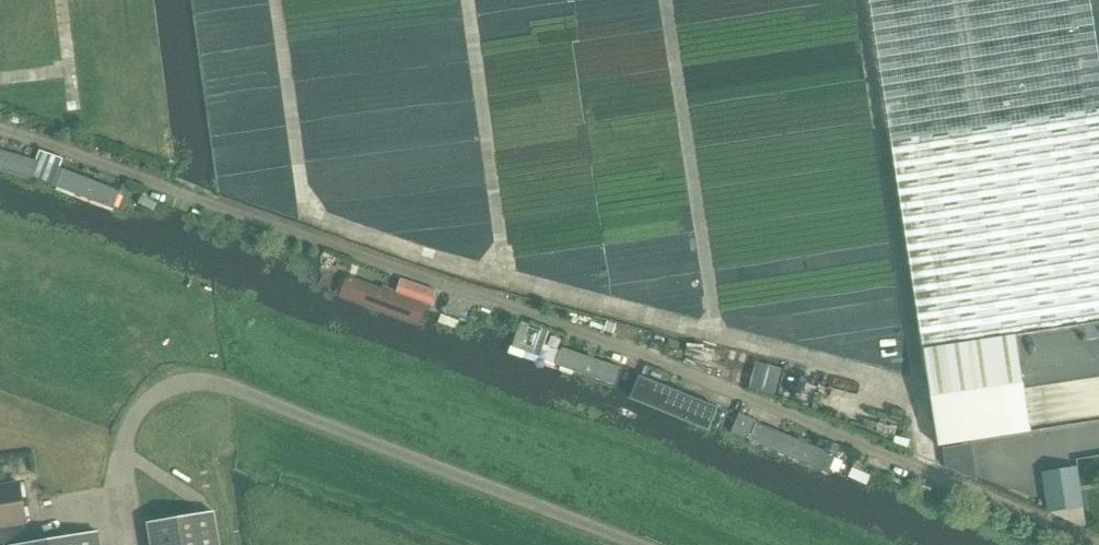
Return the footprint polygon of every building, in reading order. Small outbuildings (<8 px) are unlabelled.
[(938,446),(1031,432),(1030,430),(1024,389),(1016,335),(1086,325),(1086,326),(1098,324),(1098,60),(1090,0),(869,0),(938,446)] [(24,157),(0,149),(0,167),(19,173),(24,157)] [(60,157),(40,150),(32,175),(50,182),(60,157)] [(434,288),(399,276),(393,292),(429,304),(434,288)] [(356,281),(350,299),(427,326),(433,308),(356,281)] [(514,337),(511,347),(524,351),(539,356),(543,346),(548,332),(520,322),(514,337)] [(605,325),(602,333),(612,336),(615,328),(605,325)] [(618,388),(625,370),(566,347),(560,365),(618,388)] [(755,363),(749,388),(774,395),(781,369),(755,363)] [(725,427),(731,411),(661,384),(655,399),(725,427)] [(748,439),(756,422),(756,421),(739,413),(738,415),(731,431),(748,439)] [(835,455),(757,423),(749,441),(827,473),(835,455)] [(823,448),(835,453),(838,446),(826,441),(823,448)] [(1081,506),(1075,507),(1069,469),(1042,473),(1048,511),(1081,526),(1082,525),(1084,525),(1081,506)] [(97,532),(21,544),(19,532),(17,524),(26,522),(19,483),(0,486),(0,541),(1,544),(99,544),(97,532)] [(148,524),(152,544),(219,544),(213,512),(148,524)]
